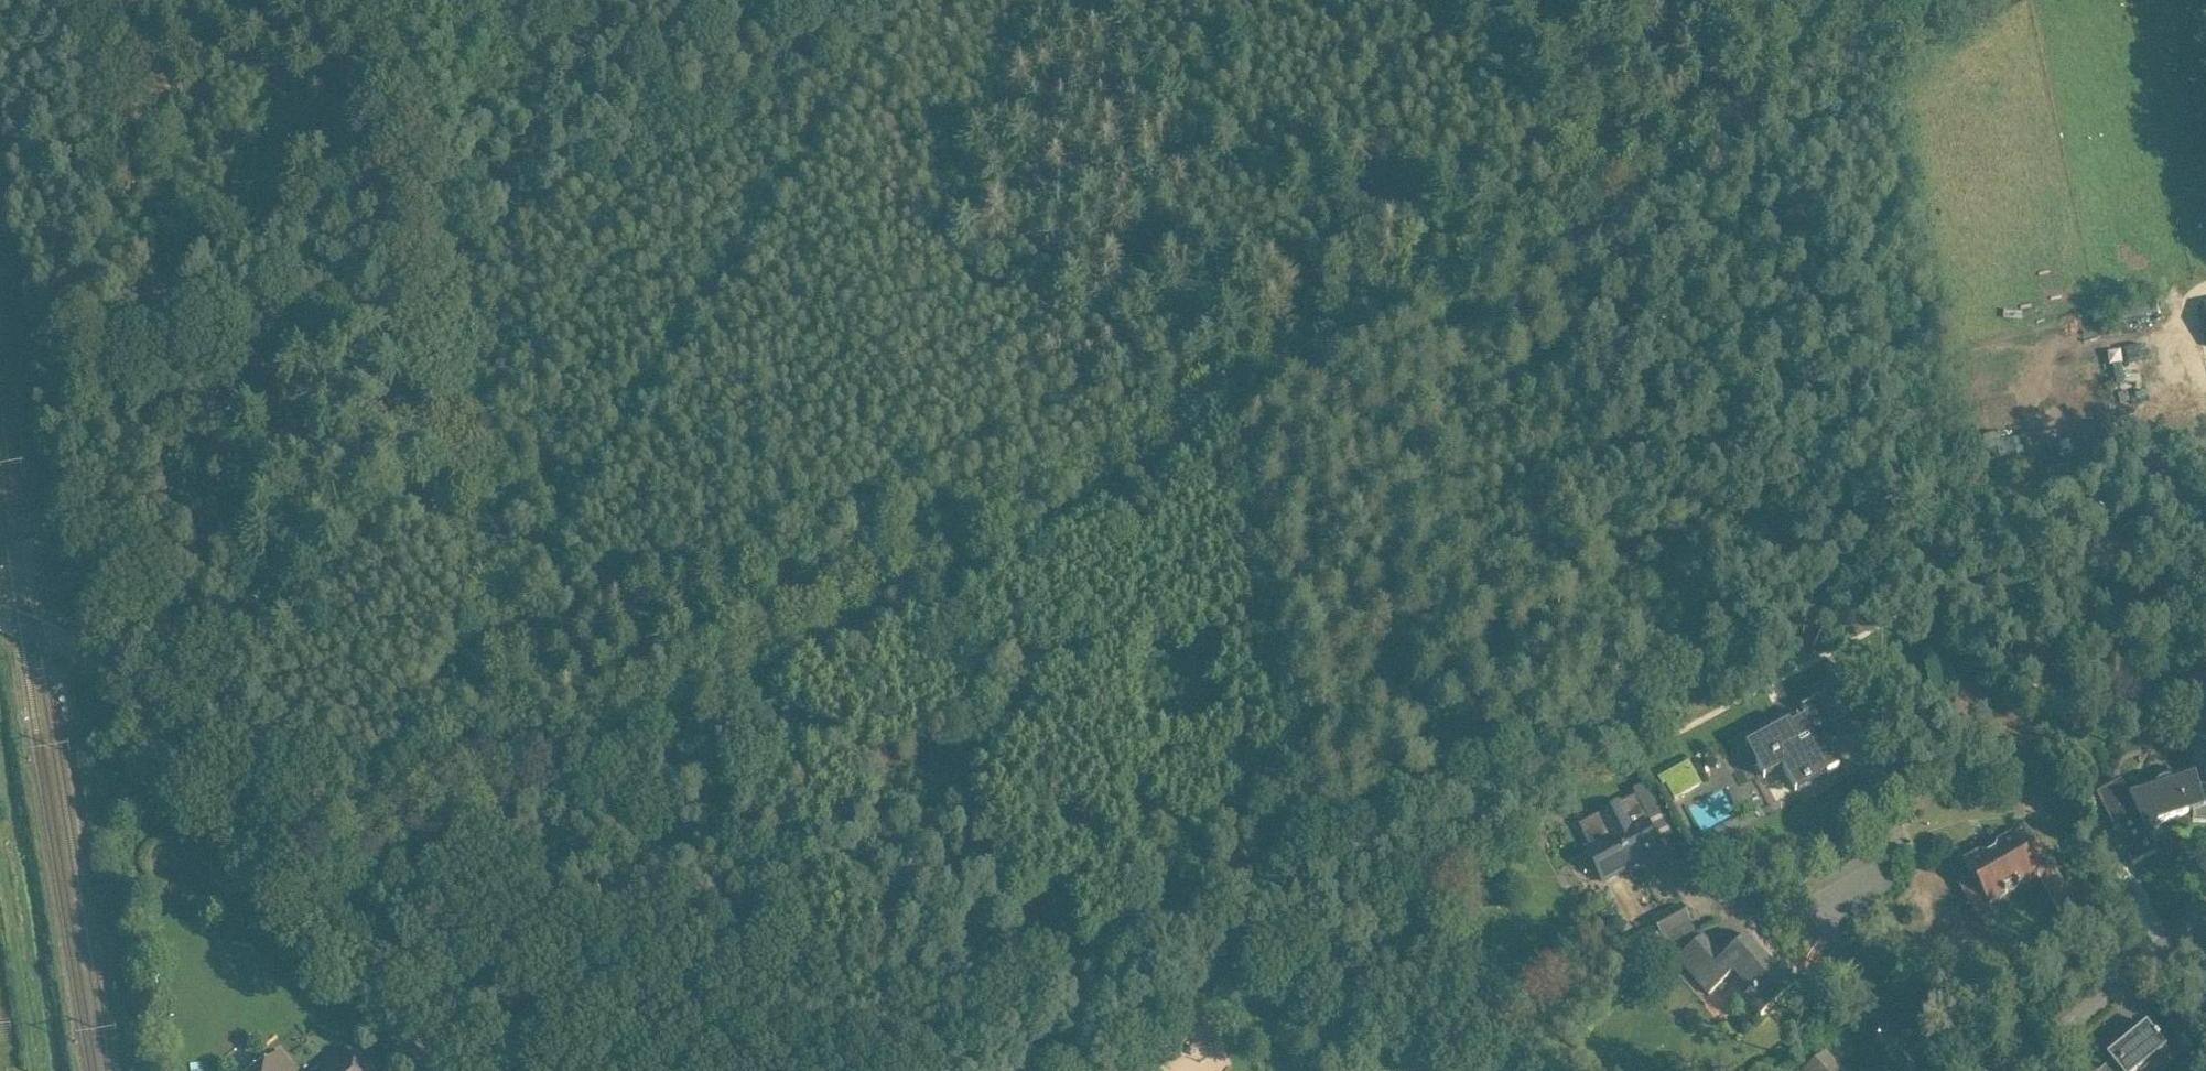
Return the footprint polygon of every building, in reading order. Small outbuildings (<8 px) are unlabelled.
[(2142,357),(2113,368),(2126,404),(2156,393),(2142,357)] [(1859,726),(1849,707),(1838,688),(1801,708),(1805,715),(1747,747),(1764,778),(1782,768),(1795,792),(1839,768),(1826,744),(1859,726)] [(150,748),(149,746),(142,736),(136,740),(144,752),(150,748)] [(2197,785),(2194,778),(2175,784),(2173,782),(2171,781),(2169,781),(2166,780),(2164,781),(2161,781),(2159,782),(2157,784),(2155,785),(2154,787),(2153,790),(2153,791),(2128,799),(2120,782),(2096,794),(2112,825),(2111,828),(2110,832),(2109,835),(2110,839),(2111,842),(2112,845),(2114,848),(2117,850),(2119,852),(2123,854),(2126,855),(2127,855),(2132,865),(2156,853),(2150,841),(2157,825),(2188,815),(2187,815),(2193,813),(2192,822),(2205,823),(2205,786),(2197,785)] [(1662,813),(1652,793),(1647,784),(1634,790),(1637,796),(1579,826),(1590,847),(1607,880),(1659,853),(1642,822),(1649,818),(1649,819),(1662,813)] [(1971,875),(1959,882),(1969,900),(1981,893),(1988,905),(2004,896),(2001,890),(2016,881),(2020,887),(2036,878),(2038,881),(2039,881),(2055,872),(2035,837),(2019,845),(2013,835),(1996,845),(1996,853),(1988,857),(1981,853),(1964,863),(1971,875)] [(1654,923),(1662,937),(1689,922),(1681,908),(1654,923)] [(1743,999),(1760,1019),(1792,991),(1747,938),(1722,960),(1702,937),(1677,959),(1708,995),(1732,974),(1749,994),(1743,999)] [(2165,1048),(2158,1039),(2159,1038),(2156,1034),(2154,1035),(2146,1024),(2107,1056),(2111,1062),(2100,1070),(2137,1070),(2165,1048)] [(342,1045),(325,1058),(328,1062),(316,1070),(362,1070),(342,1045)] [(280,1051),(255,1070),(296,1070),(280,1051)] [(1825,1057),(1808,1070),(1837,1070),(1825,1057)]
